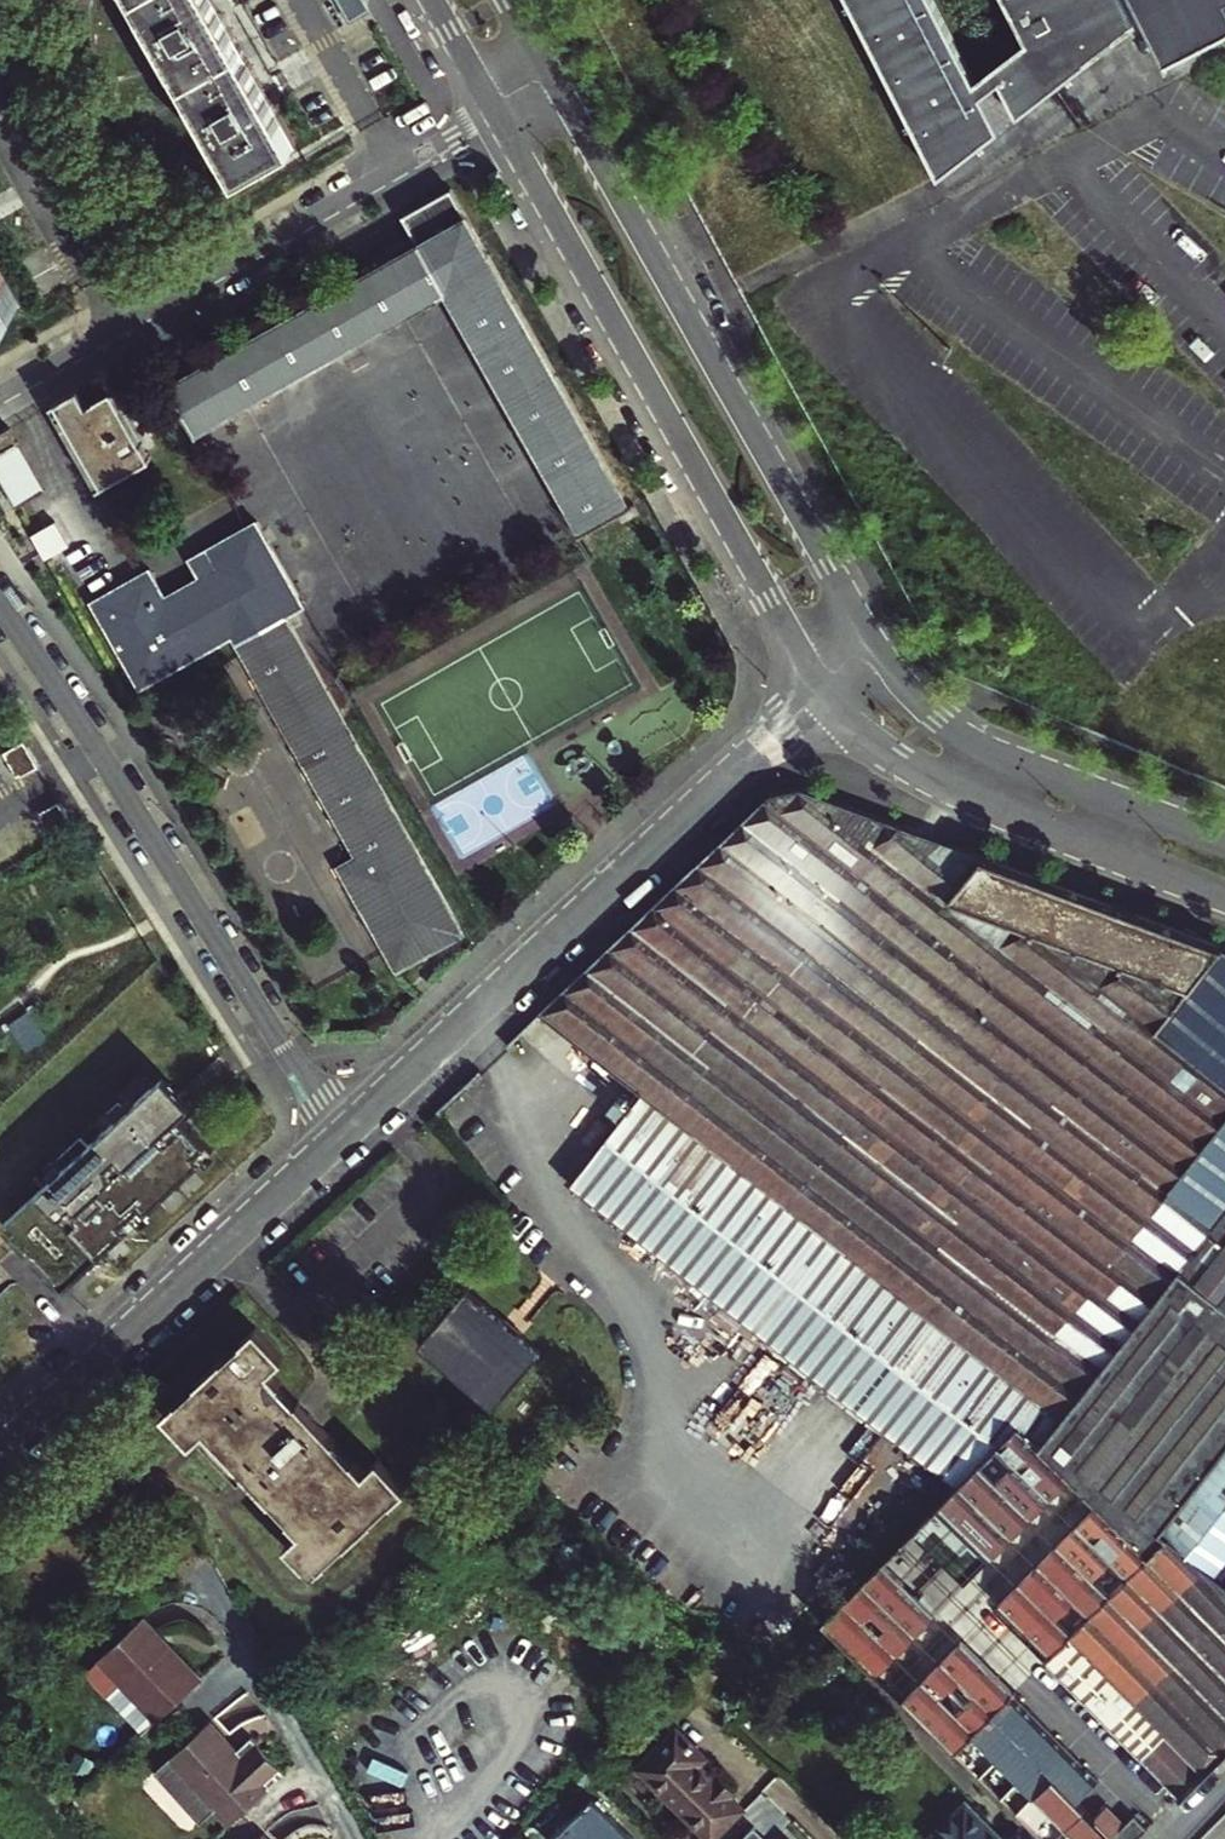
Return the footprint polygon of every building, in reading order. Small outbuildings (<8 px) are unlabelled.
[(240,176),(296,144),(214,0),(140,0),(240,176)] [(357,14),(372,6),(369,0),(349,0),(357,14)] [(939,178),(1032,108),(1142,16),(1166,63),(1224,33),(1224,0),(1005,0),(1026,41),(974,83),(931,0),(849,0),(939,178)] [(403,214),(419,242),(169,381),(197,433),(452,293),(581,531),(631,504),(453,186),(403,214)] [(21,301),(0,264),(0,313),(21,301)] [(78,385),(51,401),(99,486),(152,456),(114,387),(88,401),(78,385)] [(16,504),(45,488),(9,424),(0,429),(0,475),(16,504)] [(149,568),(93,600),(140,685),(232,639),(351,855),(337,863),(396,969),(463,932),(286,616),(304,606),(255,521),(207,548),(217,565),(164,595),(149,568)] [(542,1011),(637,1096),(612,1122),(814,1286),(818,1281),(873,1328),(872,1331),(1005,1439),(1031,1460),(1180,1270),(1215,1227),(1205,1219),(1217,1204),(1224,1210),(1224,947),(803,788),(772,794),(597,960),(542,1011)] [(216,1152),(154,1088),(129,1112),(121,1105),(110,1116),(117,1124),(91,1149),(84,1141),(61,1163),(68,1171),(43,1195),(54,1207),(37,1224),(74,1262),(91,1245),(104,1258),(216,1152)] [(814,1286),(612,1122),(553,1181),(954,1491),(1005,1439),(872,1331),(873,1328),(818,1281),(814,1286)] [(54,1207),(43,1195),(9,1228),(70,1291),(104,1258),(91,1245),(74,1262),(37,1224),(54,1207)] [(1217,1204),(1205,1219),(1215,1227),(1224,1213),(1224,1210),(1217,1204)] [(1215,1227),(1180,1270),(1224,1305),(1224,1213),(1215,1227)] [(1180,1270),(1031,1460),(1152,1551),(1171,1531),(1165,1526),(1224,1448),(1224,1305),(1180,1270)] [(503,1321),(463,1289),(417,1345),(493,1409),(540,1352),(521,1336),(518,1340),(500,1325),(503,1321)] [(206,1432),(244,1475),(309,1414),(271,1371),(286,1358),(257,1327),(164,1414),(192,1444),(206,1432)] [(363,1475),(309,1414),(244,1475),(298,1535),(283,1548),(311,1579),(406,1493),(378,1462),(363,1475)] [(1152,1551),(1031,1460),(1005,1439),(954,1491),(824,1623),(955,1754),(973,1737),(991,1755),(1005,1741),(1021,1756),(1027,1750),(1036,1759),(1056,1779),(1033,1803),(1069,1838),(1140,1838),(1155,1824),(1136,1806),(1120,1822),(1108,1811),(1097,1820),(1086,1808),(1106,1788),(1014,1694),(1046,1662),(1152,1551)] [(1165,1526),(1171,1531),(1214,1572),(1224,1559),(1224,1448),(1165,1526)] [(1224,1754),(1224,1582),(1214,1572),(1171,1531),(1152,1551),(1046,1662),(1181,1798),(1224,1754)] [(145,1618),(140,1622),(168,1651),(172,1647),(145,1618)] [(168,1651),(140,1622),(100,1660),(159,1722),(203,1680),(172,1647),(168,1651)] [(221,1711),(242,1743),(274,1722),(254,1690),(221,1711)] [(226,1749),(226,1739),(210,1722),(156,1774),(203,1824),(218,1810),(233,1825),(288,1774),(253,1737),(238,1752),(233,1756),(226,1749)] [(640,1766),(657,1783),(655,1785),(699,1829),(701,1827),(713,1838),(717,1838),(747,1810),(734,1796),(738,1792),(722,1775),(715,1781),(701,1766),(709,1758),(681,1730),(665,1746),(663,1744),(640,1766)] [(973,1772),(979,1768),(991,1755),(973,1737),(955,1754),(973,1772)] [(238,1752),(226,1739),(226,1749),(233,1756),(238,1752)] [(1056,1779),(1036,1759),(1012,1782),(1033,1803),(1056,1779)] [(973,1772),(984,1783),(1017,1816),(1022,1811),(1028,1805),(993,1770),(987,1775),(979,1768),(973,1772)] [(595,1796),(553,1838),(640,1838),(595,1796)] [(965,1802),(928,1838),(929,1838),(1005,1838),(965,1802)] [(1024,1823),(1040,1838),(1051,1838),(1022,1811),(1017,1816),(1024,1823)] [(1024,1823),(1009,1838),(1040,1838),(1024,1823)] [(742,1838),(769,1838),(756,1825),(742,1838)]
